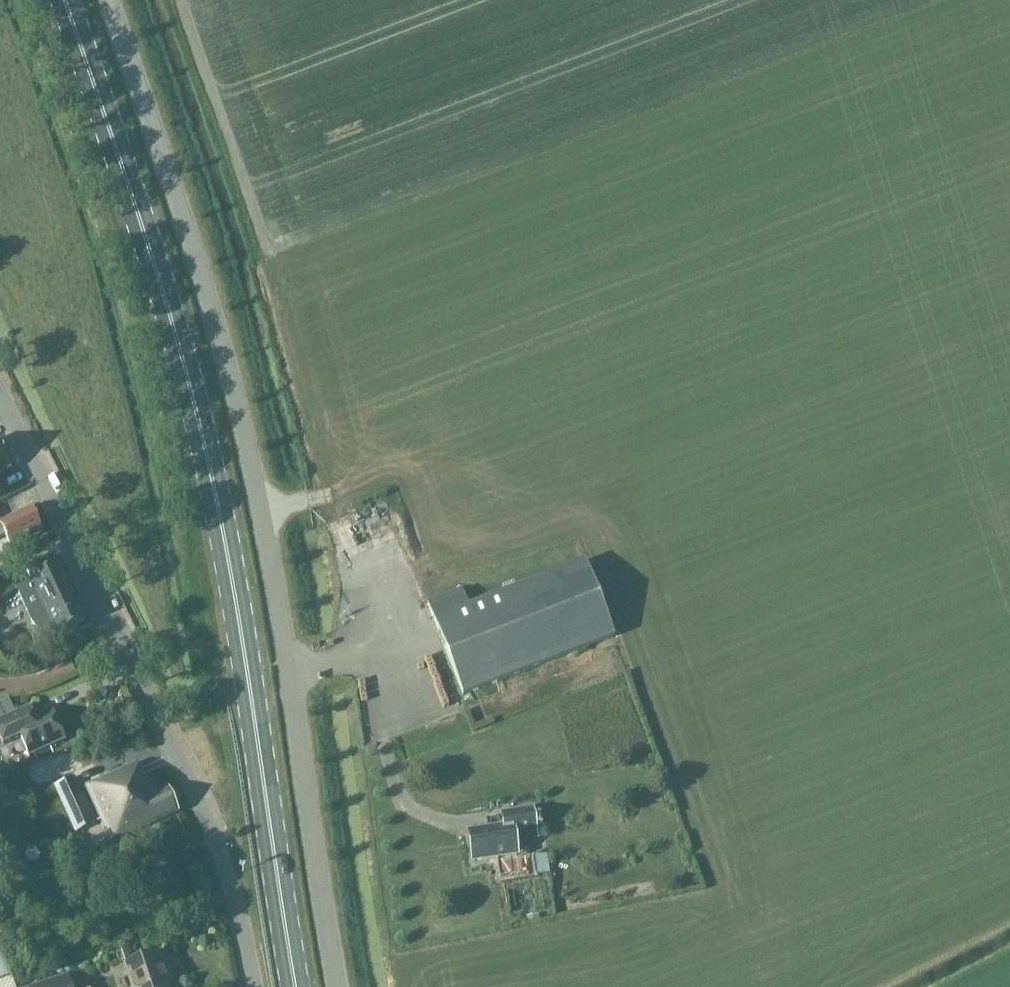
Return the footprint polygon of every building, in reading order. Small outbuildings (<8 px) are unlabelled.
[(10,468),(4,454),(0,446),(0,473),(10,468)] [(10,549),(42,534),(30,508),(0,523),(0,539),(4,536),(10,549)] [(17,590),(26,610),(71,589),(60,566),(52,569),(48,560),(27,569),(32,581),(28,583),(29,585),(17,590)] [(462,694),(613,635),(585,562),(468,607),(462,590),(427,603),(462,694)] [(42,629),(46,628),(52,625),(57,635),(78,626),(73,615),(81,611),(71,589),(26,610),(31,622),(36,627),(42,629)] [(28,756),(64,740),(51,712),(22,726),(16,714),(0,721),(0,738),(3,745),(20,738),(28,756)] [(85,787),(109,841),(178,812),(167,788),(153,794),(146,777),(142,778),(137,765),(137,764),(85,787)] [(75,835),(96,825),(75,777),(53,787),(75,835)] [(471,861),(518,854),(516,841),(537,838),(533,807),(500,812),(502,825),(467,830),(471,861)] [(533,857),(536,877),(548,875),(545,855),(533,857)] [(11,975),(0,945),(0,979),(11,975)] [(162,970),(168,969),(162,953),(123,966),(130,986),(168,986),(162,970)] [(65,977),(36,986),(69,986),(65,977)]
